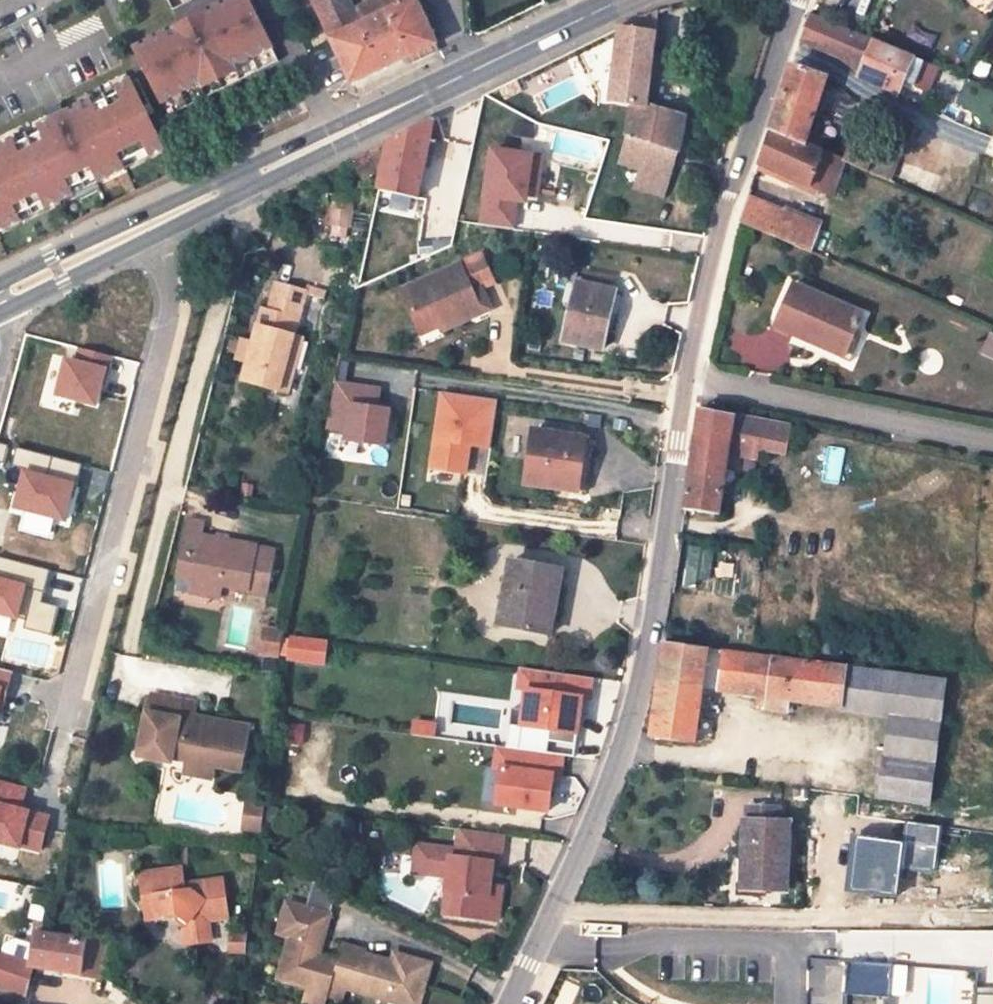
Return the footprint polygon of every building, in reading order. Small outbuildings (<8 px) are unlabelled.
[(138,46),(166,104),(275,51),(250,0),(232,0),(138,46)] [(332,38),(353,84),(436,45),(427,24),(416,0),(375,0),(354,10),(350,0),(313,0),(332,38)] [(427,24),(433,20),(423,0),(416,0),(427,24)] [(658,13),(620,27),(611,104),(633,108),(629,134),(620,163),(640,170),(670,178),(678,151),(685,117),(647,105),(658,13)] [(913,61),(914,59),(810,15),(800,43),(839,58),(861,73),(858,78),(899,96),(899,95),(904,82),(913,61)] [(275,51),(166,104),(171,113),(279,60),(275,51)] [(913,61),(904,82),(909,84),(914,86),(923,66),(913,61)] [(827,79),(792,67),(771,130),(820,151),(825,139),(809,132),(827,79)] [(21,222),(18,216),(43,204),(46,210),(74,196),(71,191),(96,178),(98,184),(126,170),(123,165),(148,153),(150,158),(165,151),(132,82),(116,90),(118,96),(94,108),(91,102),(65,115),(74,134),(67,138),(58,119),(38,129),(40,134),(15,147),(13,141),(0,147),(0,232),(21,222)] [(899,96),(903,97),(909,84),(904,82),(899,95),(899,96)] [(386,144),(377,191),(418,200),(435,120),(433,118),(387,141),(386,144)] [(534,131),(522,130),(521,141),(533,142),(534,131)] [(820,151),(771,130),(760,165),(818,191),(816,196),(831,202),(845,162),(820,151)] [(877,154),(853,144),(846,162),(870,173),(877,154)] [(542,158),(493,151),(481,224),(513,229),(518,200),(535,203),(542,158)] [(670,178),(640,170),(634,189),(664,198),(670,178)] [(791,215),(749,198),(741,222),(782,240),(791,215)] [(813,254),(816,243),(821,227),(791,215),(782,240),(813,254)] [(820,245),(834,251),(838,238),(824,233),(820,245)] [(816,243),(813,254),(830,261),(834,251),(820,245),(816,243)] [(440,327),(441,329),(464,318),(462,313),(479,306),(473,293),(483,289),(494,284),(481,255),(403,290),(423,336),(440,327)] [(580,268),(577,284),(613,290),(618,291),(620,277),(580,268)] [(563,306),(572,308),(577,284),(569,282),(563,306)] [(247,363),(242,382),(287,394),(303,336),(296,334),(308,290),(277,283),(269,309),(262,308),(253,341),(247,363)] [(577,284),(572,308),(564,341),(603,350),(611,313),(608,312),(613,290),(577,284)] [(847,350),(863,315),(795,286),(777,328),(810,342),(813,335),(847,350)] [(473,293),(479,306),(482,315),(493,310),(483,289),(473,293)] [(618,291),(613,290),(608,312),(611,313),(617,314),(621,292),(618,291)] [(462,313),(464,318),(466,322),(482,315),(479,306),(462,313)] [(442,332),(466,322),(464,318),(441,329),(442,332)] [(990,334),(981,354),(992,359),(992,335),(990,334)] [(843,357),(847,350),(813,335),(810,342),(843,357)] [(235,360),(247,363),(253,341),(241,338),(235,360)] [(68,360),(60,395),(96,406),(107,356),(82,348),(77,363),(68,360)] [(383,389),(338,382),(328,427),(350,431),(348,440),(387,446),(392,409),(380,407),(383,389)] [(497,401),(443,393),(432,469),(465,474),(470,447),(491,451),(497,401)] [(331,398),(321,395),(316,410),(326,413),(331,398)] [(759,450),(763,422),(699,409),(685,508),(720,513),(730,455),(756,459),(759,450)] [(788,452),(792,428),(763,422),(759,450),(787,454),(788,452)] [(807,430),(792,428),(788,452),(798,454),(799,447),(803,448),(807,430)] [(534,432),(527,485),(589,493),(592,463),(585,462),(588,439),(534,432)] [(17,448),(12,465),(26,469),(17,509),(66,521),(74,486),(77,487),(83,465),(17,448)] [(205,523),(188,520),(177,577),(193,581),(192,584),(224,590),(224,586),(251,591),(251,595),(269,598),(277,551),(259,547),(259,545),(203,535),(205,523)] [(26,620),(25,629),(51,637),(58,607),(42,603),(50,570),(0,557),(0,614),(26,620)] [(562,572),(511,563),(499,625),(551,634),(562,572)] [(224,590),(192,584),(190,595),(221,601),(224,590)] [(269,632),(268,646),(282,647),(283,634),(269,632)] [(307,640),(291,638),(289,658),(328,662),(330,640),(307,638),(307,640)] [(795,701),(841,707),(846,668),(663,643),(651,737),(696,742),(704,689),(758,695),(769,697),(768,708),(767,709),(787,712),(789,700),(795,701)] [(282,647),(268,646),(267,657),(281,658),(282,647)] [(591,677),(521,667),(518,688),(525,689),(520,725),(548,729),(546,740),(574,744),(577,723),(581,697),(588,699),(591,677)] [(841,707),(841,711),(890,717),(879,798),(930,804),(946,682),(846,668),(841,707)] [(0,689),(7,691),(11,672),(0,670),(0,691),(0,689)] [(769,697),(758,695),(756,706),(768,708),(769,697)] [(243,772),(252,728),(196,719),(198,705),(184,702),(152,697),(149,715),(148,715),(141,749),(148,761),(171,765),(172,760),(186,762),(185,766),(216,772),(216,768),(243,772)] [(789,700),(787,712),(793,713),(795,701),(789,700)] [(436,725),(416,722),(414,735),(434,738),(436,725)] [(561,755),(495,746),(493,767),(499,768),(494,803),(546,811),(549,788),(551,775),(558,776),(561,755)] [(216,772),(185,766),(184,776),(214,780),(216,772)] [(558,776),(551,775),(549,788),(556,789),(558,776)] [(20,847),(20,846),(40,851),(49,818),(20,810),(25,787),(0,781),(0,843),(20,847)] [(263,834),(264,803),(244,802),(242,833),(263,834)] [(747,806),(747,821),(780,822),(781,807),(747,806)] [(787,891),(789,822),(780,822),(747,821),(745,821),(743,855),(748,855),(746,889),(787,891)] [(906,821),(902,867),(936,871),(941,825),(906,821)] [(502,864),(506,835),(459,829),(455,854),(454,860),(434,857),(431,878),(447,880),(446,892),(454,893),(451,915),(489,920),(493,900),(490,899),(491,886),(494,864),(502,864)] [(852,837),(845,890),(898,895),(904,841),(852,837)] [(427,862),(429,851),(416,849),(414,861),(427,862)] [(454,860),(455,854),(429,851),(427,862),(414,861),(412,875),(431,878),(434,857),(454,860)] [(182,869),(143,875),(148,914),(154,913),(160,918),(176,916),(188,923),(184,929),(185,945),(205,943),(204,923),(211,923),(228,920),(223,880),(185,884),(182,869)] [(493,900),(489,920),(499,921),(503,887),(491,886),(490,899),(493,900)] [(32,916),(50,920),(56,894),(39,889),(32,916)] [(454,893),(446,892),(443,914),(451,915),(454,893)] [(335,989),(389,1003),(391,996),(415,1002),(424,997),(428,980),(424,973),(417,971),(415,966),(416,962),(397,957),(394,965),(367,957),(367,955),(344,950),(341,965),(321,960),(322,954),(319,951),(323,936),(327,936),(332,918),(287,907),(278,938),(289,941),(282,968),(297,972),(293,987),(311,991),(307,1003),(331,1003),(335,989)] [(204,923),(205,943),(212,942),(211,923),(204,923)] [(244,934),(233,935),(234,952),(245,951),(244,934)] [(82,975),(87,942),(45,936),(37,936),(32,968),(82,975)] [(87,942),(82,975),(102,978),(107,941),(88,938),(87,942)] [(25,994),(32,968),(0,958),(0,985),(25,994)] [(431,966),(416,962),(415,966),(417,971),(424,973),(428,980),(431,966)] [(847,994),(889,997),(891,968),(849,965),(847,994)] [(278,983),(293,987),(297,972),(282,968),(278,983)] [(424,997),(415,1002),(391,996),(389,1003),(391,1003),(422,1003),(424,997)]
